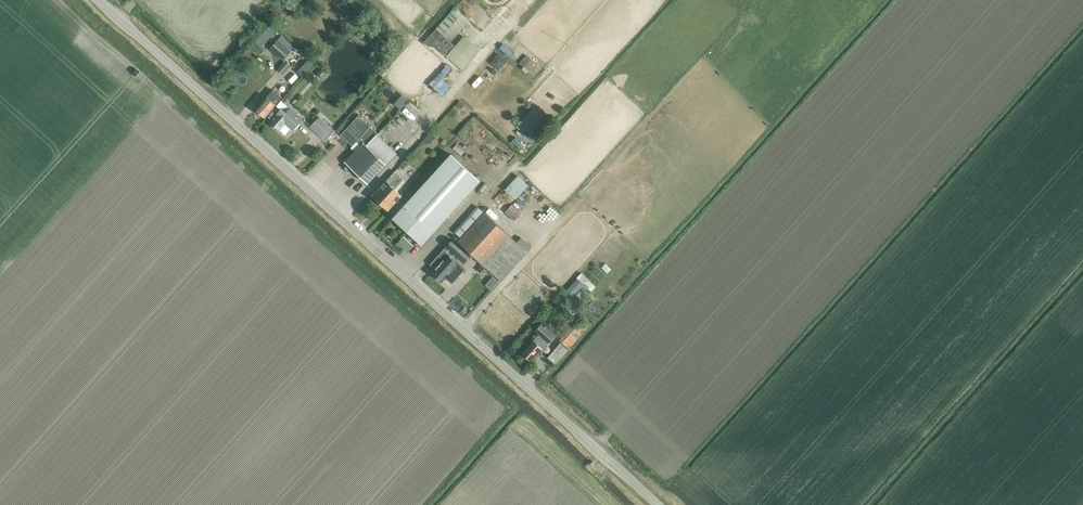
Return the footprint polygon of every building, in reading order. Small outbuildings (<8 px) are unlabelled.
[(426,39),(445,55),(456,44),(452,40),(471,18),(456,5),(426,39)] [(253,44),(260,51),(279,30),(272,23),(253,44)] [(463,69),(481,49),(465,34),(447,54),(463,69)] [(291,52),(277,40),(270,48),(283,60),(291,52)] [(491,61),(500,70),(508,61),(499,52),(491,61)] [(314,63),(302,53),(297,59),(304,65),(299,70),(304,74),(314,63)] [(528,53),(520,61),(529,70),(537,62),(528,53)] [(285,61),(278,70),(283,74),(290,66),(285,61)] [(434,78),(446,65),(442,61),(430,74),(434,78)] [(442,94),(451,84),(443,77),(452,68),(449,64),(430,83),(442,94)] [(255,109),(265,117),(276,105),(282,98),(273,89),(267,97),(267,96),(255,109)] [(394,103),(402,108),(409,98),(402,93),(394,103)] [(517,124),(533,139),(551,119),(536,105),(517,124)] [(270,123),(279,131),(286,124),(293,130),(303,120),(291,109),(286,114),(282,110),(279,113),(276,110),(270,117),(273,120),(270,123)] [(353,146),(357,142),(361,145),(345,162),(368,184),(397,153),(378,135),(379,134),(371,127),(359,116),(342,135),(353,146)] [(312,127),(324,138),(332,129),(320,118),(312,127)] [(424,140),(433,147),(439,139),(430,132),(424,140)] [(512,142),(521,148),(525,143),(516,136),(512,142)] [(482,150),(485,155),(496,146),(493,142),(482,150)] [(430,228),(418,240),(423,245),(481,181),(452,154),(405,205),(430,228)] [(373,196),(389,211),(402,196),(396,189),(404,180),(395,172),(373,196)] [(516,198),(530,184),(519,173),(505,188),(516,198)] [(513,202),(505,211),(514,220),(522,211),(513,202)] [(394,218),(418,240),(430,228),(405,205),(394,218)] [(461,227),(466,231),(484,212),(479,207),(461,227)] [(458,241),(501,281),(532,247),(521,237),(517,242),(484,212),(458,241)] [(468,254),(458,245),(453,239),(445,248),(450,253),(460,263),(468,254)] [(443,260),(444,261),(432,273),(442,282),(443,281),(446,285),(452,279),(448,275),(457,265),(447,256),(443,260)] [(563,296),(572,304),(587,288),(591,292),(596,287),(581,273),(577,278),(579,279),(563,296)] [(560,341),(570,348),(587,328),(591,323),(582,316),(560,341)] [(549,322),(545,327),(541,323),(535,330),(539,334),(534,339),(522,353),(531,361),(555,336),(552,333),(556,328),(549,322)] [(548,357),(555,364),(568,349),(561,342),(548,357)] [(605,474),(591,461),(585,467),(599,480),(605,474)]
